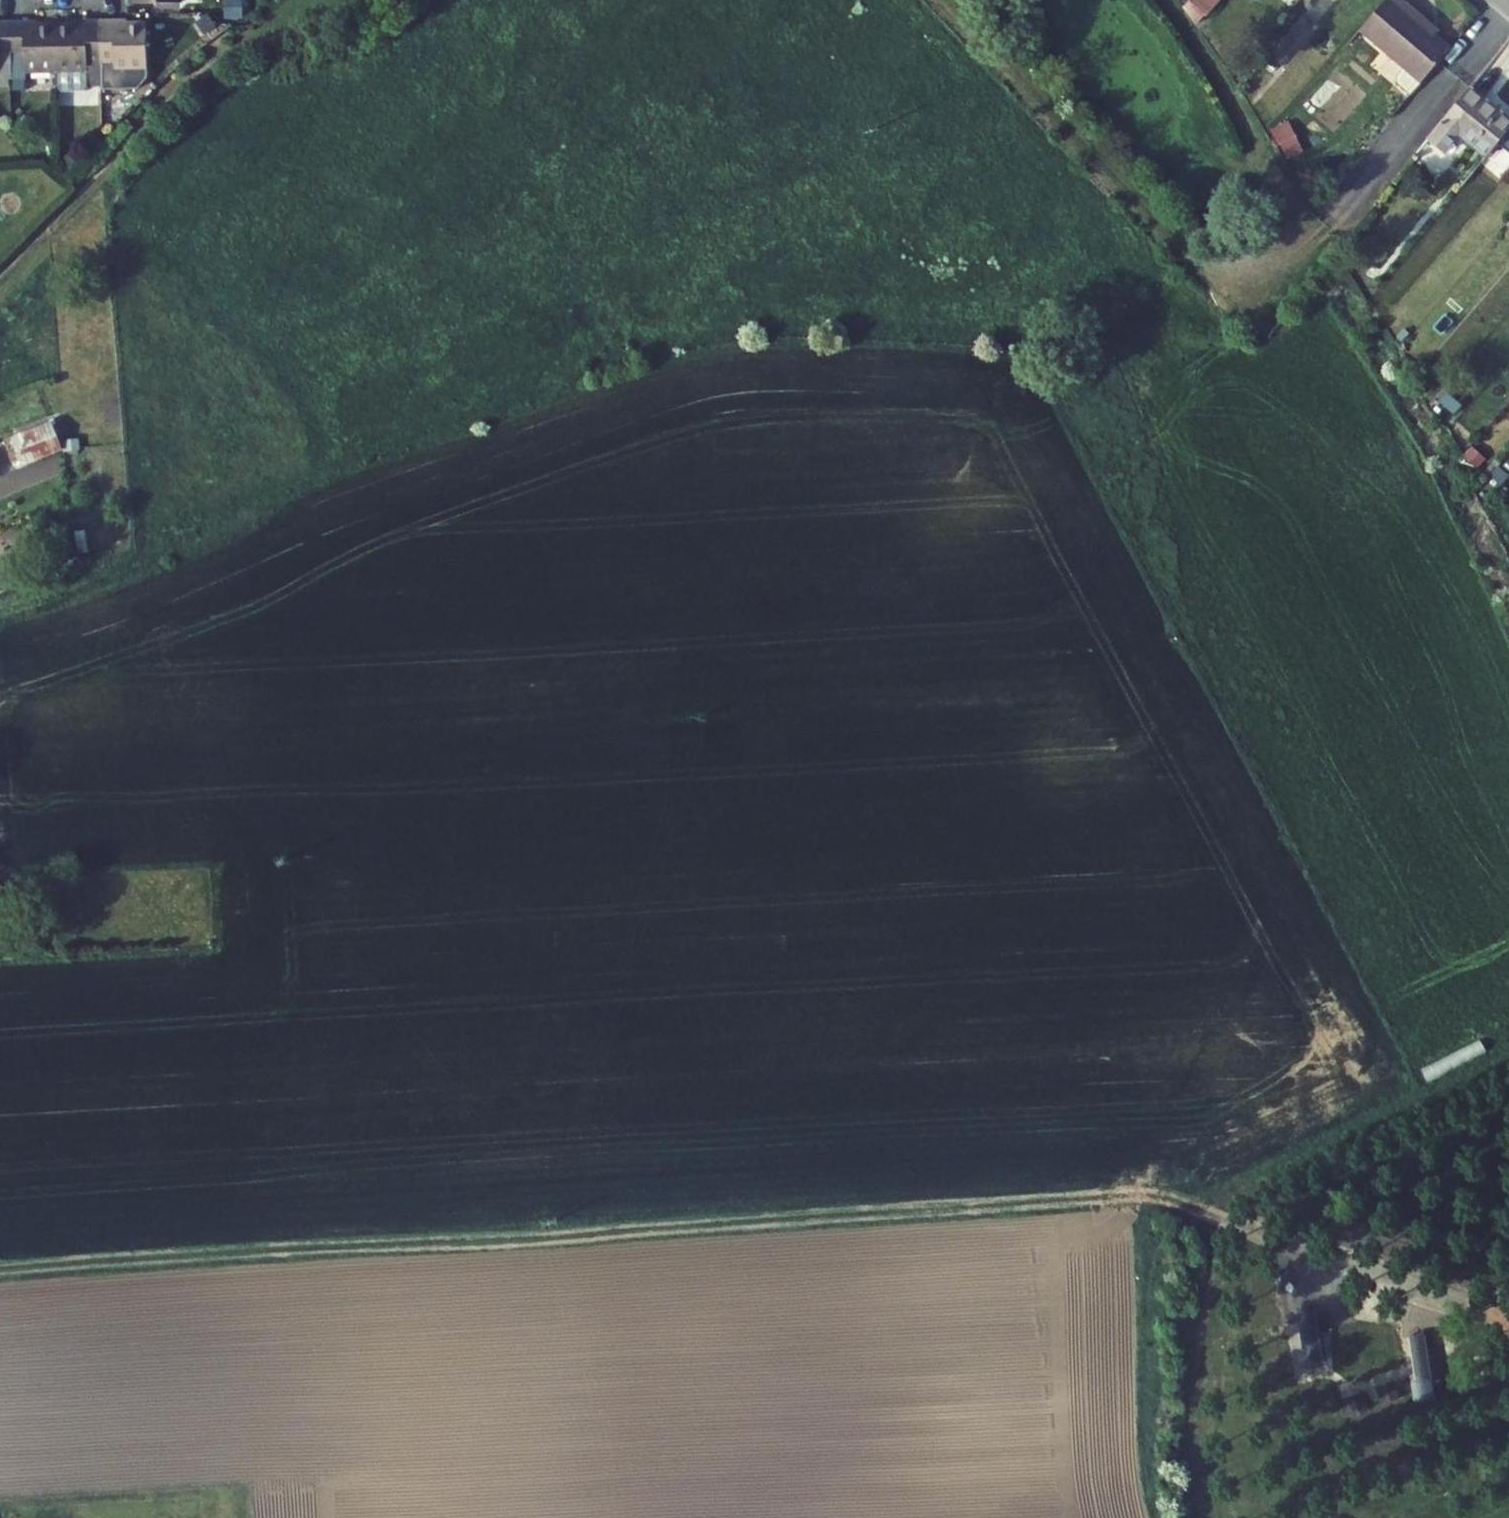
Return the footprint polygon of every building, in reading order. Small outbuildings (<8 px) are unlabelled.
[(227,19),(243,18),(242,0),(226,0),(227,19)] [(1202,11),(1190,0),(1184,8),(1193,22),(1202,11)] [(1220,0),(1190,0),(1202,11),(1206,15),(1220,0)] [(1451,48),(1404,8),(1407,5),(1401,0),(1387,0),(1361,30),(1406,69),(1398,78),(1399,83),(1412,94),(1422,82),(1423,83),(1451,48)] [(208,13),(195,23),(204,35),(217,26),(208,13)] [(1313,27),(1301,18),(1266,59),(1277,69),(1313,27)] [(83,25),(56,25),(57,72),(57,91),(88,90),(88,85),(102,86),(101,20),(83,20),(83,25)] [(119,20),(101,20),(102,86),(102,90),(136,89),(148,76),(147,24),(119,24),(119,20)] [(57,72),(56,25),(29,26),(29,21),(11,22),(12,54),(24,54),(25,72),(57,72)] [(11,22),(0,22),(0,80),(12,80),(12,54),(11,22)] [(24,54),(12,54),(12,80),(25,80),(25,72),(24,54)] [(1429,138),(1447,152),(1461,135),(1487,156),(1507,132),(1508,129),(1508,119),(1470,88),(1429,138)] [(1287,160),(1304,152),(1292,128),(1275,135),(1287,160)] [(1487,156),(1500,167),(1508,156),(1508,133),(1507,132),(1487,156)] [(82,157),(73,149),(62,161),(71,170),(82,157)] [(16,437),(27,463),(62,449),(51,422),(16,437)] [(70,453),(79,451),(78,441),(69,443),(70,453)] [(86,531),(76,532),(79,554),(89,553),(86,531)] [(58,550),(70,548),(68,536),(57,538),(58,550)] [(27,582),(20,562),(11,564),(18,586),(27,582)] [(1314,1309),(1296,1311),(1305,1363),(1322,1360),(1314,1309)] [(1425,1333),(1409,1335),(1414,1378),(1429,1377),(1425,1333)]
